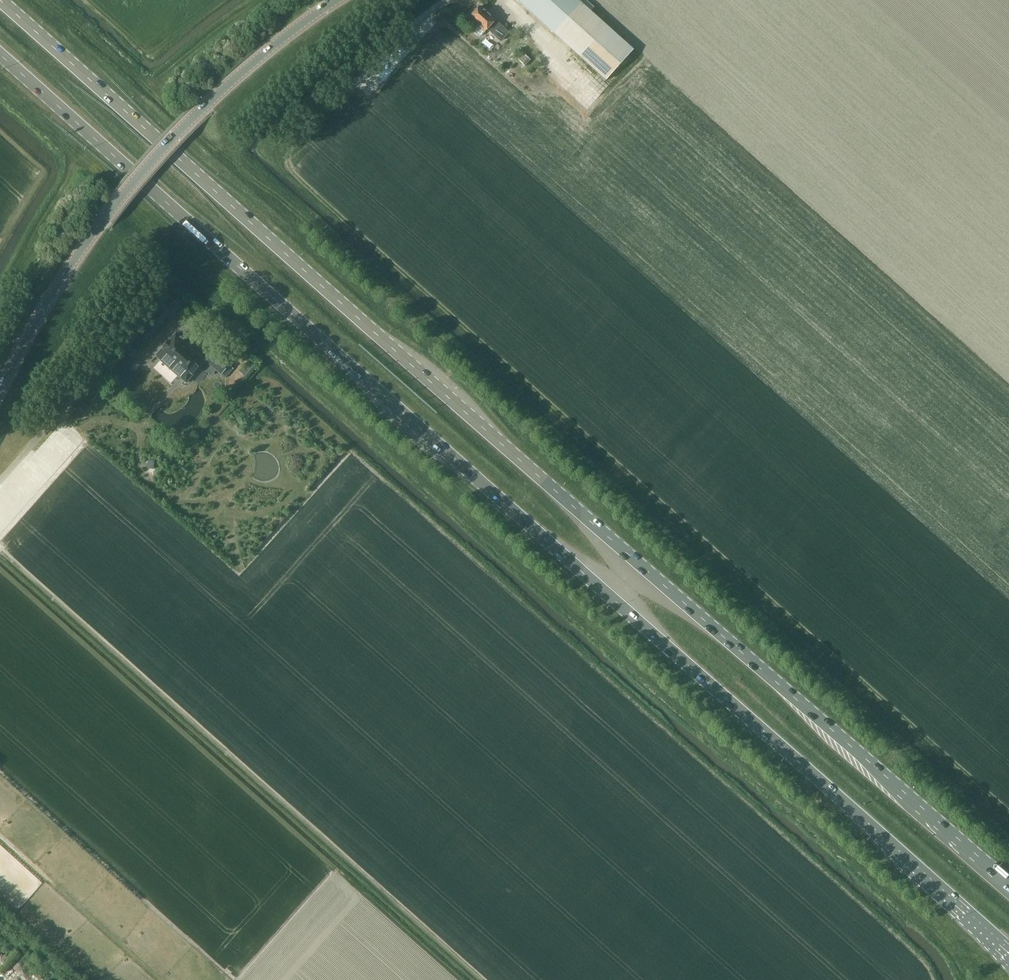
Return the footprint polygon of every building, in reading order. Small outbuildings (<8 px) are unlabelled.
[(579,2),(571,10),(559,0),(508,0),(505,3),(546,39),(552,32),(605,81),(633,50),(579,2)] [(492,34),(499,27),(494,22),(495,22),(479,8),(468,20),(485,34),(488,30),(492,34)] [(524,67),(530,61),(524,54),(518,60),(524,67)] [(187,383),(206,362),(220,375),(229,364),(215,351),(206,361),(177,334),(157,356),(187,383)] [(245,375),(254,365),(248,360),(239,369),(245,375)]
